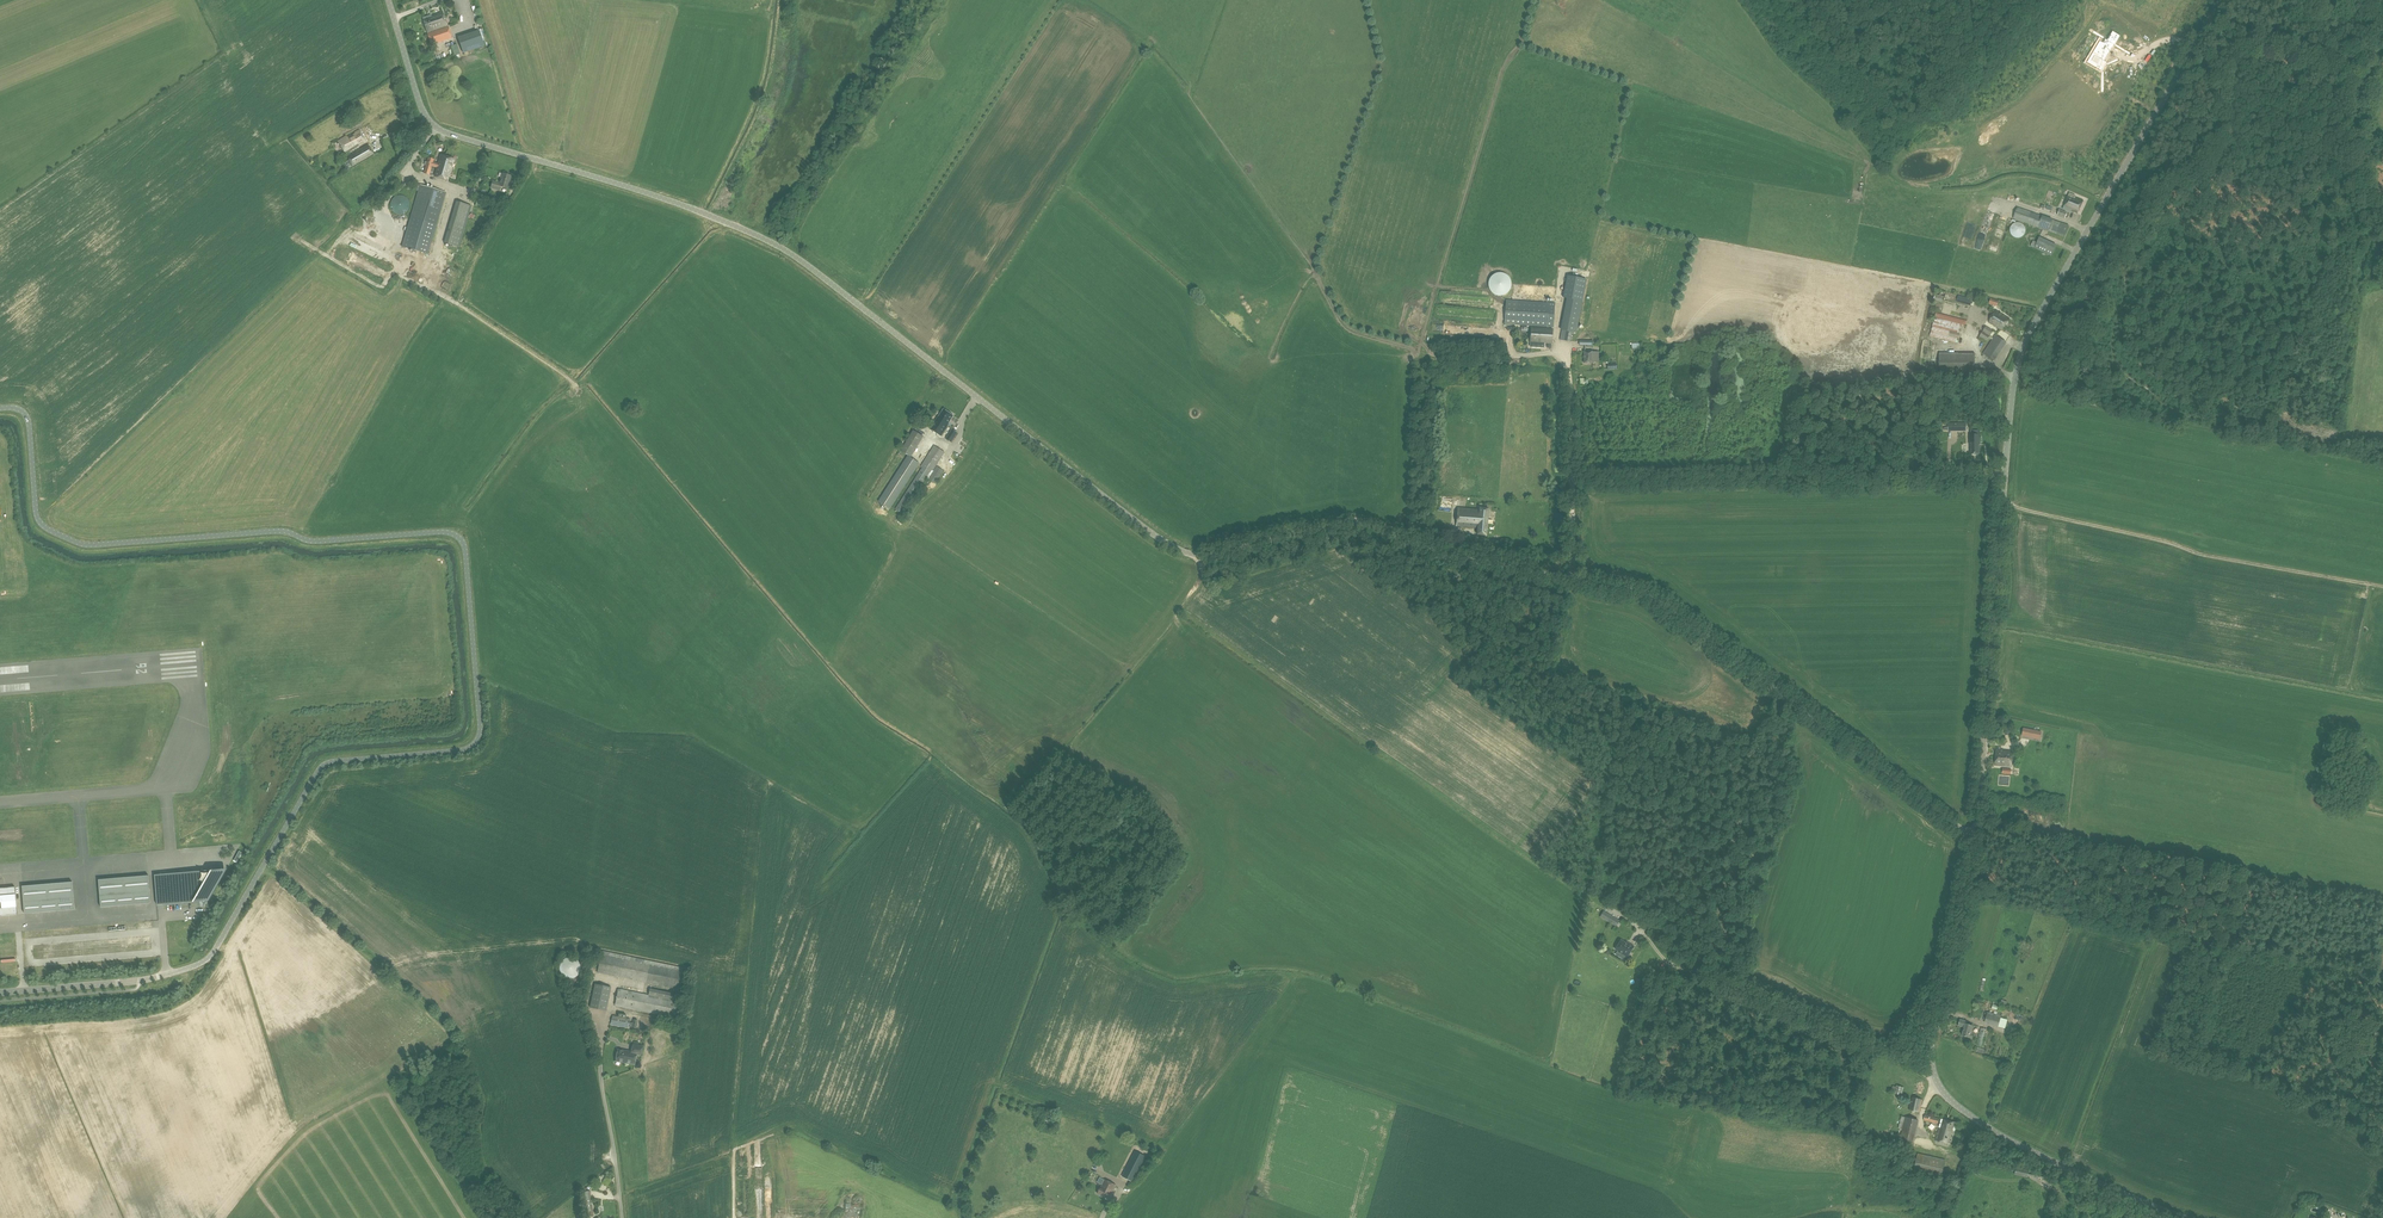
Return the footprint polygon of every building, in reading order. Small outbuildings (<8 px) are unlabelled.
[(422,18),(431,44),(451,38),(447,26),(443,11),(422,18)] [(484,45),(479,31),(458,38),(463,52),(484,45)] [(2130,54),(2114,45),(2120,36),(2113,31),(2107,40),(2093,32),(2101,37),(2107,40),(2106,41),(2107,41),(2105,44),(2100,41),(2098,43),(2099,43),(2097,45),(2099,46),(2092,57),(2091,56),(2087,62),(2093,65),(2093,64),(2094,64),(2094,63),(2100,66),(2099,68),(2099,69),(2101,71),(2102,71),(2102,74),(2101,91),(2102,91),(2102,71),(2107,63),(2118,59),(2117,59),(2107,63),(2103,61),(2108,54),(2104,52),(2107,46),(2112,48),(2114,45),(2114,46),(2114,45),(2130,54)] [(338,141),(346,154),(366,142),(360,131),(348,138),(347,136),(338,141)] [(347,156),(353,167),(374,155),(368,144),(347,156)] [(310,166),(317,161),(311,154),(305,158),(310,166)] [(433,162),(432,166),(437,167),(435,176),(448,180),(454,159),(441,155),(438,163),(433,162)] [(430,175),(432,166),(433,162),(434,159),(428,157),(427,162),(425,161),(424,164),(426,165),(424,173),(430,175)] [(491,188),(499,190),(500,186),(509,189),(510,184),(509,184),(512,176),(502,173),(500,183),(493,181),(491,188)] [(402,247),(428,254),(446,192),(420,185),(411,216),(402,247)] [(2057,215),(2065,218),(2067,212),(2067,211),(2070,212),(2071,211),(2077,214),(2083,202),(2074,198),(2076,196),(2069,193),(2063,209),(2066,210),(2065,211),(2059,209),(2057,215)] [(456,204),(444,243),(459,247),(470,208),(456,204)] [(2048,231),(2052,219),(2031,212),(2017,207),(2013,218),(2027,223),(2048,231)] [(1982,221),(1987,223),(1992,211),(1986,209),(1982,221)] [(2052,219),(2048,231),(2065,237),(2069,225),(2052,219)] [(1978,227),(1986,230),(1988,225),(1980,222),(1978,227)] [(2010,230),(2010,232),(2011,233),(2012,235),(2014,236),(2015,237),(2017,237),(2019,237),(2021,237),(2022,236),(2024,234),(2025,233),(2025,231),(2025,229),(2025,227),(2024,225),(2023,224),(2021,223),(2019,222),(2017,222),(2015,222),(2014,223),(2012,224),(2011,226),(2010,228),(2010,230)] [(2030,246),(2051,256),(2056,245),(2039,237),(2037,242),(2033,240),(2030,246)] [(440,273),(443,266),(437,264),(435,271),(440,273)] [(456,287),(443,281),(440,288),(453,293),(456,287)] [(1495,290),(1495,292),(1496,294),(1497,296),(1499,297),(1501,298),(1502,298),(1504,298),(1506,298),(1508,297),(1510,295),(1511,294),(1511,292),(1512,290),(1511,288),(1511,286),(1509,284),(1508,283),(1506,282),(1504,282),(1502,282),(1500,282),(1498,283),(1497,285),(1496,286),(1495,288),(1495,290)] [(1934,300),(1943,303),(1944,299),(1971,306),(1972,299),(1946,292),(1936,289),(1934,300)] [(1572,332),(1575,333),(1582,301),(1568,298),(1560,339),(1570,342),(1572,332)] [(1989,304),(1997,306),(1998,300),(1990,298),(1989,304)] [(1504,324),(1515,325),(1553,328),(1554,302),(1517,300),(1506,299),(1504,324)] [(2034,307),(2028,303),(2025,309),(2030,312),(2034,307)] [(1989,322),(2002,330),(2009,319),(1996,311),(1989,322)] [(1930,336),(1957,343),(1962,324),(1966,325),(1967,321),(1936,313),(1930,336)] [(1979,336),(1986,341),(1993,331),(1986,326),(1979,336)] [(1531,345),(1541,346),(1541,342),(1551,343),(1552,329),(1532,328),(1531,342),(1531,345)] [(1983,354),(1995,361),(2007,342),(1995,335),(1983,354)] [(1602,343),(1602,352),(1613,351),(1612,342),(1602,343)] [(1584,352),(1584,363),(1593,363),(1593,362),(1599,362),(1598,352),(1592,352),(1592,351),(1584,352)] [(1939,353),(1938,373),(1975,372),(1975,353),(1939,353)] [(930,429),(941,436),(949,423),(948,423),(953,416),(943,409),(939,416),(938,416),(930,429)] [(1966,422),(1952,422),(1952,431),(1966,431),(1966,422)] [(946,439),(951,442),(957,432),(952,429),(946,439)] [(912,433),(901,450),(912,456),(923,440),(912,433)] [(1964,443),(1964,452),(1971,452),(1971,451),(1973,452),(1973,453),(1982,453),(1983,443),(1975,442),(1975,443),(1964,443)] [(1479,444),(1479,453),(1492,453),(1492,444),(1479,444)] [(895,509),(903,514),(926,478),(935,483),(944,471),(936,466),(945,452),(934,445),(921,466),(922,467),(895,509)] [(878,501),(890,509),(919,463),(908,455),(878,501)] [(949,464),(953,468),(958,463),(955,460),(949,464)] [(1444,511),(1451,512),(1452,498),(1445,498),(1444,511)] [(1456,526),(1477,528),(1477,534),(1487,535),(1489,509),(1480,508),(1479,510),(1458,508),(1456,526)] [(1453,578),(1462,580),(1465,568),(1455,566),(1453,578)] [(1995,765),(2011,766),(2012,751),(1997,750),(1995,765)] [(239,851),(234,860),(237,862),(242,852),(239,851)] [(223,869),(154,875),(157,905),(205,901),(223,869)] [(148,875),(98,879),(101,907),(151,903),(148,875)] [(72,882),(22,886),(24,914),(74,909),(72,882)] [(0,888),(0,916),(13,915),(17,914),(15,887),(0,888)] [(1619,920),(1603,911),(1600,917),(1616,926),(1619,920)] [(1625,960),(1626,958),(1634,946),(1626,941),(1625,942),(1620,940),(1615,949),(1618,950),(1616,954),(1625,960)] [(597,972),(683,991),(686,971),(601,954),(597,972)] [(559,966),(559,969),(560,971),(561,973),(562,975),(564,976),(566,977),(568,978),(570,978),(572,978),(574,977),(576,976),(578,975),(579,973),(580,971),(581,969),(581,966),(580,964),(579,962),(578,960),(576,959),(574,958),(572,957),(570,957),(568,957),(566,958),(564,959),(562,960),(561,962),(560,964),(559,966)] [(594,983),(589,1007),(606,1010),(611,987),(594,983)] [(649,995),(678,1001),(679,995),(650,988),(649,995)] [(615,1005),(674,1018),(678,1001),(649,995),(618,989),(615,1005)] [(1984,1023),(1998,1027),(2000,1018),(2001,1015),(1988,1012),(1988,1013),(1985,1021),(1984,1023)] [(612,1015),(610,1025),(628,1028),(628,1027),(636,1028),(638,1020),(633,1019),(632,1022),(629,1022),(630,1018),(626,1018),(626,1014),(618,1013),(618,1016),(612,1015)] [(2000,1018),(1998,1027),(2005,1028),(2007,1019),(2000,1018)] [(1958,1025),(1964,1027),(1962,1035),(1969,1037),(1972,1038),(1973,1034),(1972,1033),(1972,1030),(1971,1030),(1972,1025),(1967,1024),(1967,1022),(1960,1019),(1958,1025)] [(1976,1045),(1982,1046),(1987,1029),(1981,1028),(1976,1045)] [(616,1059),(624,1061),(624,1062),(634,1064),(636,1054),(641,1055),(642,1047),(632,1045),(631,1052),(618,1049),(616,1059)] [(1891,1093),(1902,1096),(1904,1087),(1896,1085),(1896,1087),(1893,1086),(1891,1093)] [(1908,1109),(1919,1112),(1923,1100),(1911,1097),(1908,1109)] [(1923,1120),(1938,1124),(1939,1118),(1925,1114),(1923,1120)] [(1905,1117),(1901,1116),(1897,1134),(1896,1134),(1891,1133),(1889,1142),(1911,1147),(1912,1144),(1913,1144),(1918,1119),(1905,1117)] [(1935,1140),(1951,1145),(1956,1128),(1957,1123),(1941,1119),(1935,1140)] [(1112,1158),(1113,1156),(1118,1157),(1119,1150),(1110,1148),(1108,1157),(1112,1158)] [(1135,1151),(1122,1176),(1132,1181),(1145,1156),(1135,1151)] [(1913,1172),(1941,1179),(1945,1160),(1918,1153),(1913,1172)] [(1097,1167),(1116,1174),(1119,1166),(1111,1163),(1111,1164),(1100,1160),(1097,1167)] [(2015,1174),(2028,1177),(2029,1171),(2016,1168),(2015,1174)] [(606,1186),(607,1186),(608,1186),(609,1186),(610,1185),(611,1185),(611,1184),(612,1183),(612,1182),(612,1181),(612,1180),(611,1180),(611,1179),(610,1178),(609,1178),(609,1177),(608,1177),(607,1177),(606,1177),(606,1178),(605,1178),(604,1179),(603,1180),(603,1181),(603,1182),(603,1183),(604,1184),(604,1185),(605,1185),(606,1186)] [(1097,1194),(1111,1200),(1114,1193),(1112,1192),(1115,1185),(1105,1180),(1100,1188),(1097,1194)] [(593,1215),(591,1198),(585,1199),(588,1217),(590,1217),(590,1216),(593,1215)]
